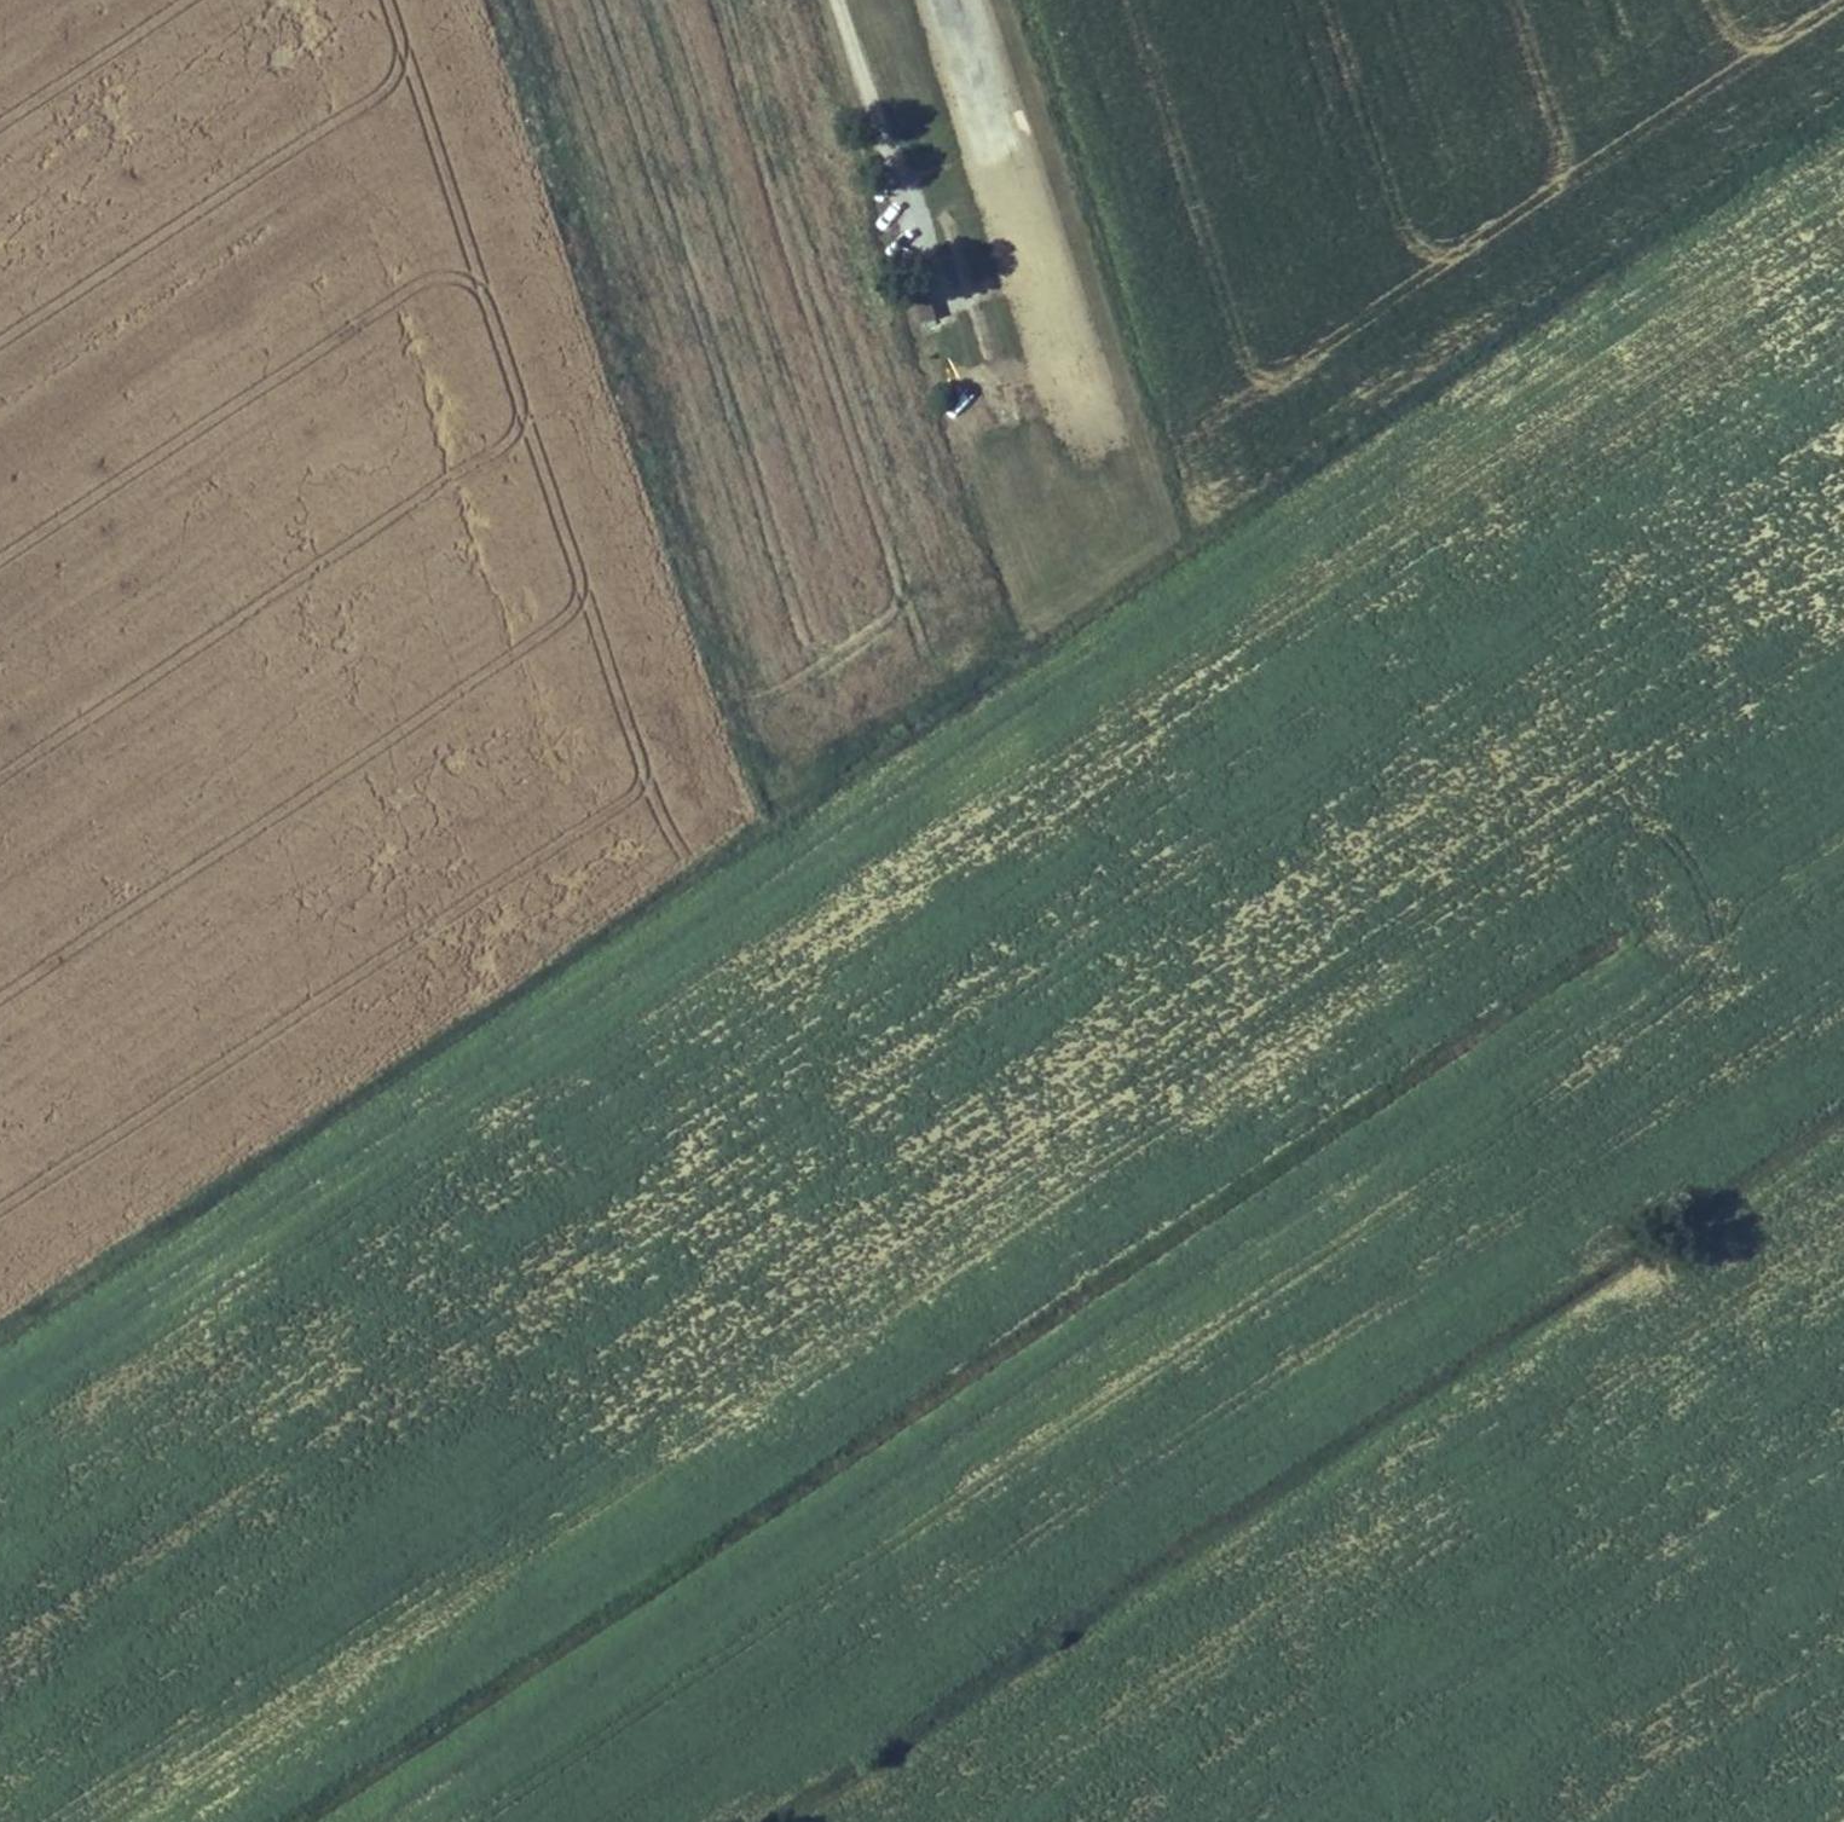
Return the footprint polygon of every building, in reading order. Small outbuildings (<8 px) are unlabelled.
[(911,299),(920,322),(937,315),(928,292),(911,299)]
